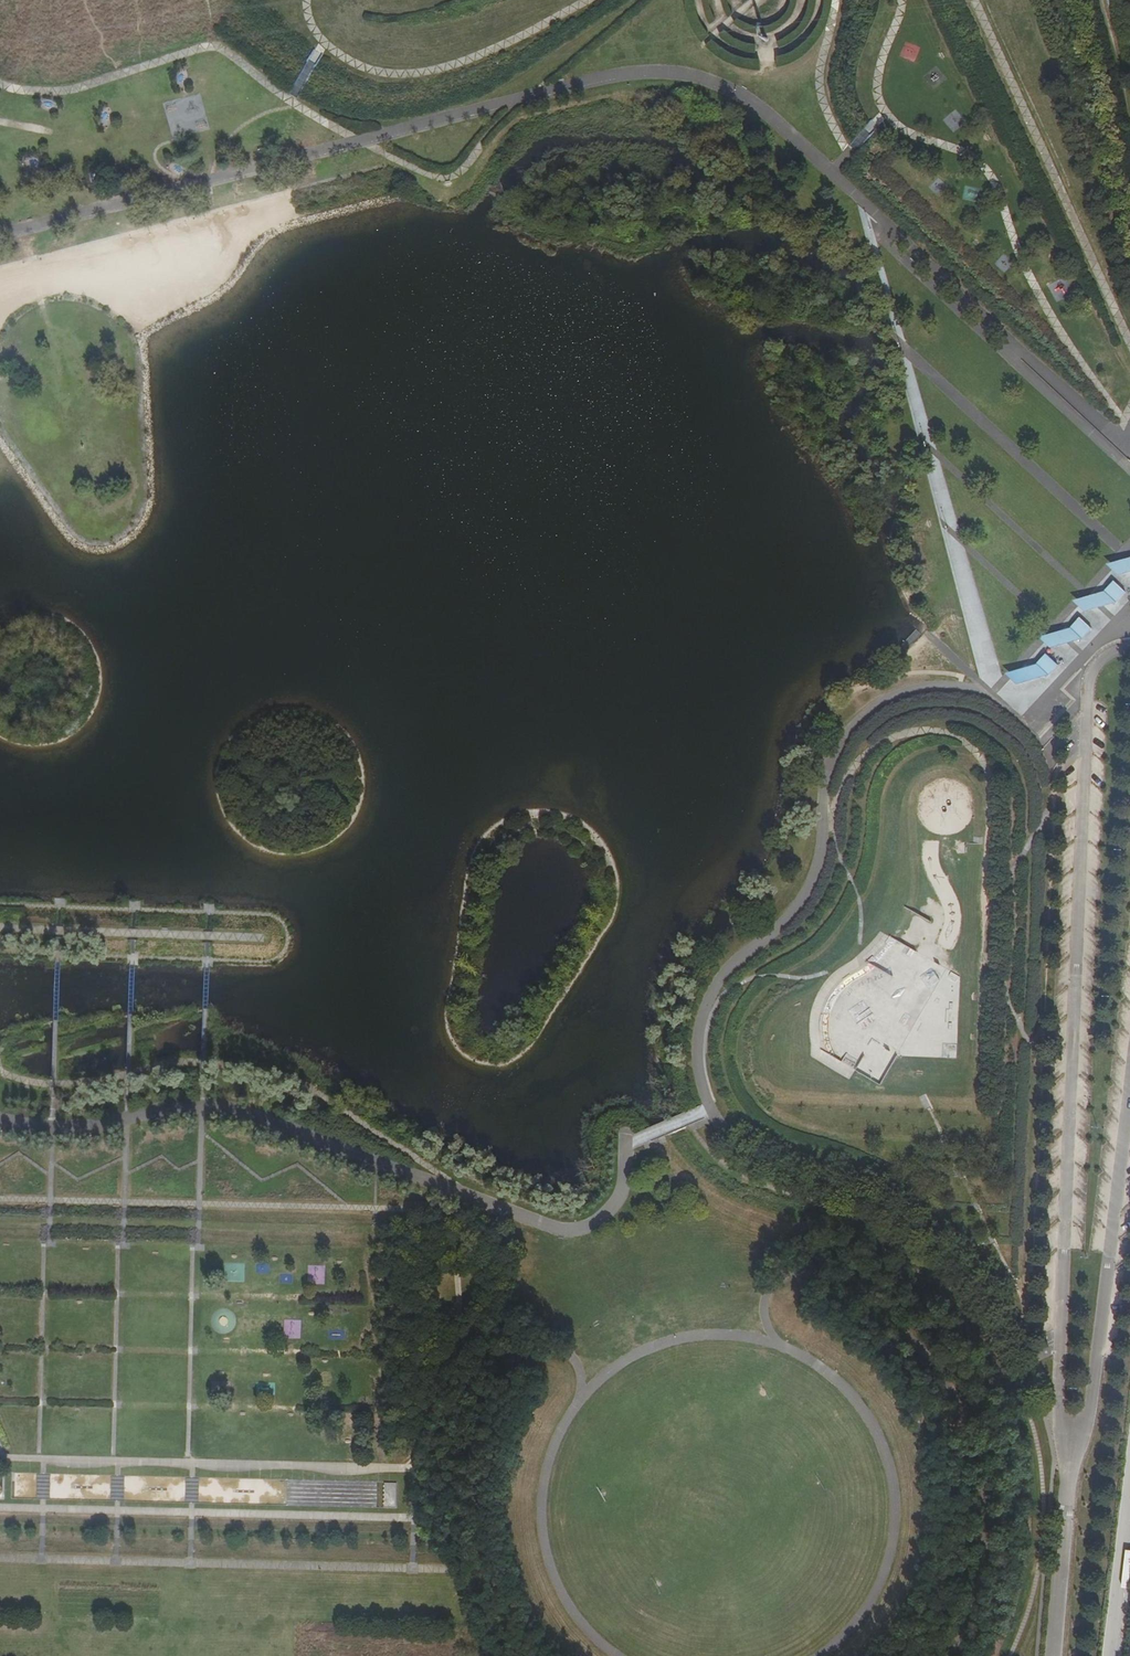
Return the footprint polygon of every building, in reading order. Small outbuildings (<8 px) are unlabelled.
[(199,94),(164,104),(169,118),(179,115),(182,124),(194,121),(193,119),(205,116),(199,94)] [(1111,603),(1121,593),(1109,581),(1100,592),(1111,603)] [(1077,639),(1087,628),(1076,617),(1065,628),(1077,639)] [(1048,669),(1054,664),(1042,652),(1036,658),(1039,660),(1034,666),(1041,672),(1045,668),(1048,669)] [(275,1395),(275,1382),(256,1382),(256,1395),(275,1395)]
